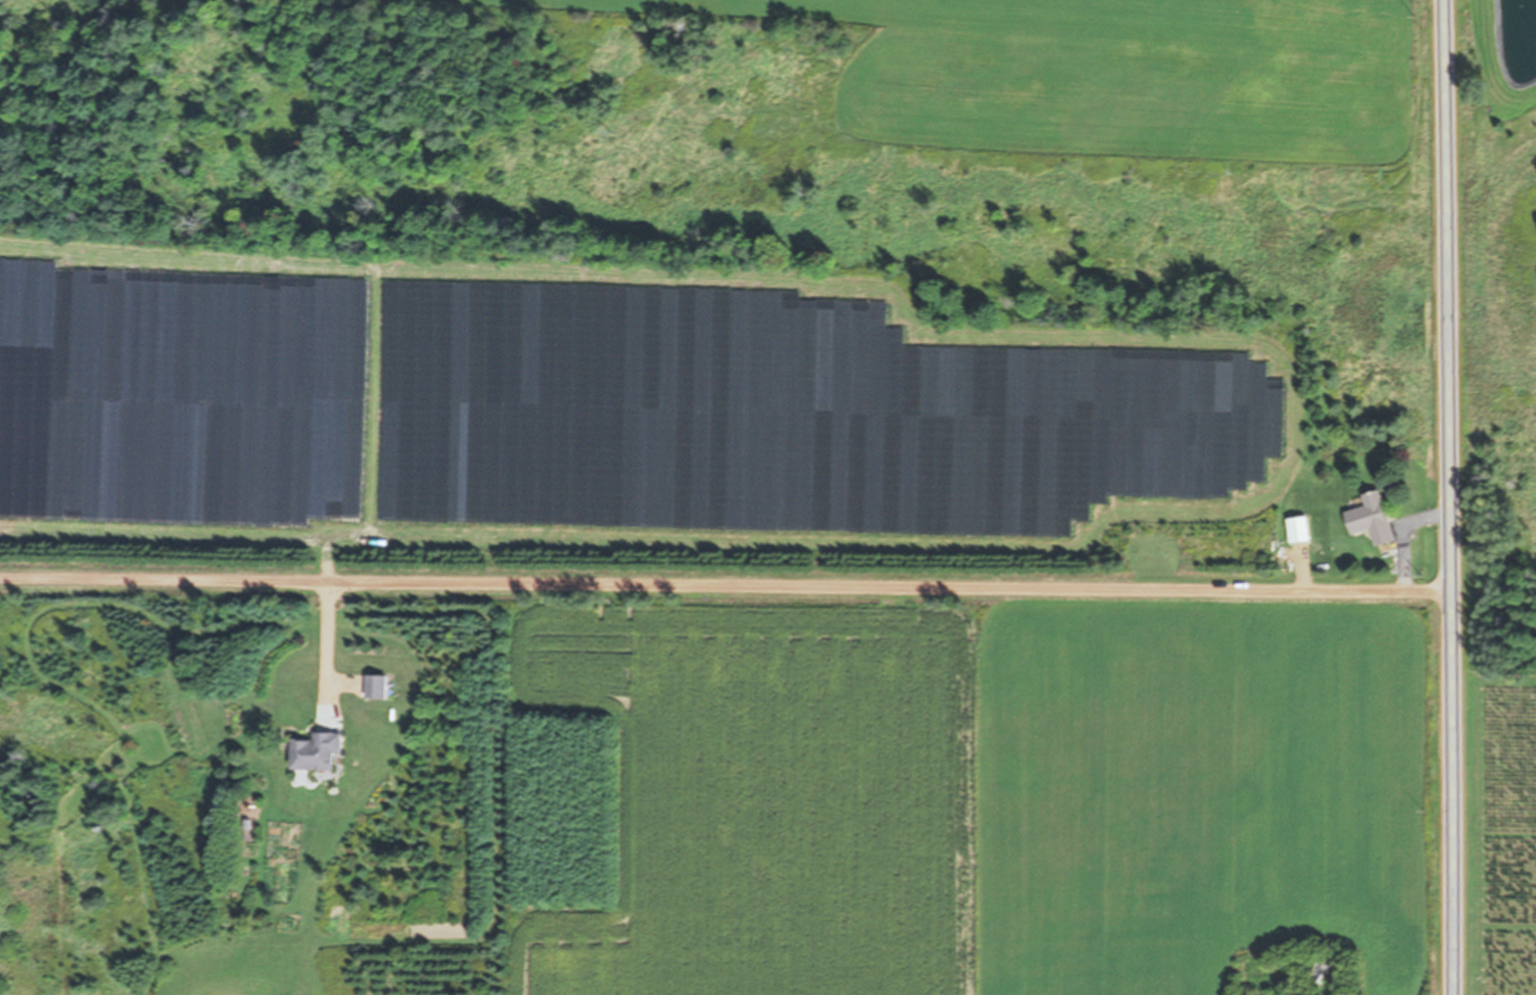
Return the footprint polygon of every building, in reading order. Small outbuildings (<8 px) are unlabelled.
[(1377,546),(1396,541),(1383,490),(1364,495),(1367,506),(1346,511),(1352,535),(1373,530),(1377,546)] [(1311,541),(1309,517),(1289,518),(1291,543),(1311,541)] [(387,675),(366,675),(366,698),(387,698),(387,675)] [(293,769),(335,769),(335,753),(343,753),(343,732),(315,732),(315,740),(293,740),(293,769)]
